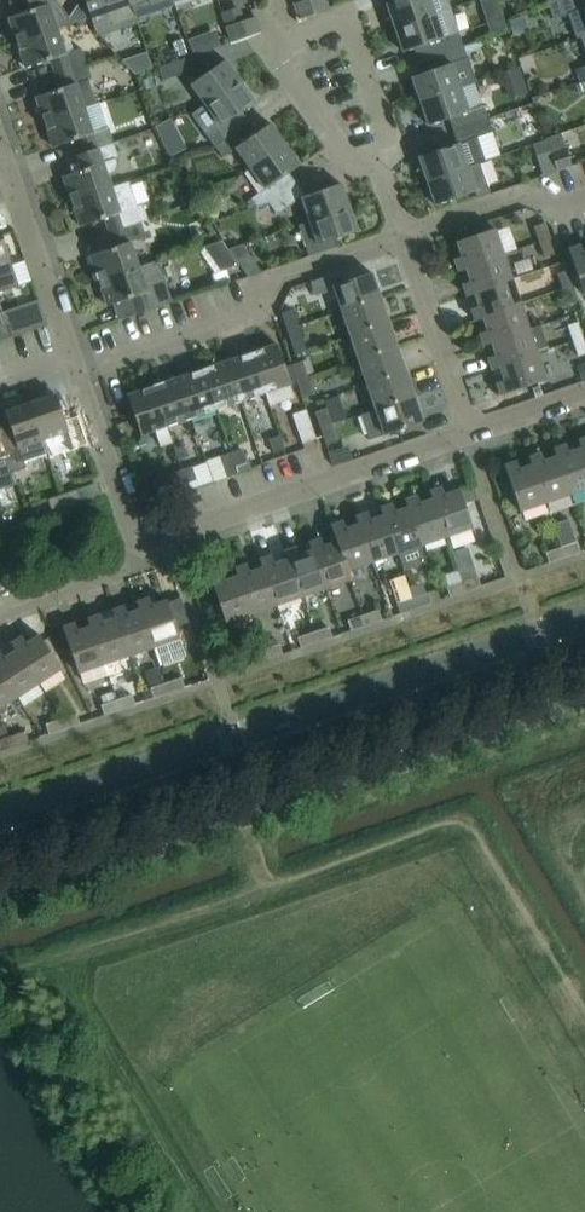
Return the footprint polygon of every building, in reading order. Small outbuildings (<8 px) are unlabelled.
[(56,29),(71,23),(55,0),(29,0),(32,9),(8,17),(16,43),(56,29)] [(135,25),(126,0),(93,0),(85,3),(94,32),(99,37),(135,25)] [(171,0),(126,0),(135,25),(136,25),(134,18),(173,5),(171,0)] [(324,0),(303,0),(293,3),(299,19),(327,9),(324,0)] [(394,28),(434,14),(450,8),(447,0),(395,0),(386,3),(394,28)] [(487,15),(499,11),(495,0),(483,0),(482,0),(487,15)] [(548,2),(553,18),(567,14),(576,38),(579,38),(584,36),(584,0),(555,0),(548,2)] [(423,45),(427,56),(462,44),(450,8),(434,14),(394,28),(402,52),(423,45)] [(254,17),(242,21),(238,9),(221,15),(231,42),(260,32),(254,17)] [(53,75),(86,64),(80,48),(65,54),(56,29),(16,43),(25,68),(48,60),(53,75)] [(411,77),(419,100),(475,81),(465,53),(482,47),(479,40),(462,45),(462,44),(427,56),(431,70),(411,77)] [(145,53),(136,56),(142,73),(151,70),(145,53)] [(161,81),(193,70),(188,57),(156,68),(161,81)] [(204,104),(238,80),(224,60),(190,84),(204,104)] [(35,97),(43,122),(96,104),(87,79),(91,78),(86,64),(53,75),(58,89),(35,97)] [(575,70),(579,80),(584,78),(584,67),(575,70)] [(486,98),(499,94),(493,73),(479,76),(486,98)] [(221,140),(222,141),(223,140),(244,125),(236,114),(254,102),(238,80),(204,104),(220,126),(214,129),(205,136),(212,146),(221,140)] [(475,81),(419,100),(428,127),(448,120),(452,131),(475,123),(475,124),(488,120),(475,81)] [(117,92),(103,96),(122,157),(136,153),(117,92)] [(51,148),(74,140),(80,154),(113,143),(99,103),(96,104),(43,122),(51,148)] [(202,104),(181,109),(186,128),(207,122),(202,104)] [(478,163),(484,161),(476,137),(492,132),(488,120),(475,124),(475,123),(452,131),(456,143),(418,157),(426,181),(478,163)] [(234,148),(248,168),(283,143),(269,123),(234,148)] [(545,139),(545,140),(549,151),(555,170),(570,164),(560,133),(545,139)] [(221,140),(212,146),(221,158),(231,151),(223,140),(222,141),(221,140)] [(536,156),(549,151),(545,140),(532,144),(536,156)] [(62,176),(71,201),(110,187),(106,174),(113,171),(116,164),(114,158),(118,157),(113,143),(80,154),(85,168),(62,176)] [(266,203),(266,204),(287,189),(279,179),(299,165),(283,143),(248,168),(263,189),(259,193),(250,199),(256,207),(266,203)] [(489,194),(478,163),(426,181),(437,212),(477,198),(489,194)] [(79,226),(102,218),(107,232),(140,221),(147,218),(142,204),(137,206),(128,181),(110,187),(71,201),(79,226)] [(296,183),(267,204),(276,215),(300,197),(304,196),(296,183)] [(309,221),(348,207),(340,183),(304,196),(300,197),(309,221)] [(188,190),(180,194),(179,200),(182,207),(194,202),(188,190)] [(348,207),(309,221),(298,225),(308,256),(319,252),(338,246),(336,239),(357,232),(348,207)] [(98,281),(138,267),(129,242),(145,236),(140,221),(107,232),(112,247),(89,255),(98,281)] [(537,238),(547,235),(543,223),(533,227),(537,238)] [(457,270),(502,255),(493,228),(456,241),(461,256),(453,259),(457,270)] [(6,290),(3,279),(14,275),(0,233),(0,292),(6,290)] [(547,235),(537,238),(544,258),(553,254),(547,235)] [(262,272),(248,254),(242,244),(228,249),(247,277),(262,272)] [(584,294),(584,252),(582,253),(580,245),(568,249),(583,295),(584,294)] [(465,295),(511,279),(502,255),(457,270),(457,272),(465,269),(470,281),(462,284),(465,295)] [(138,267),(98,281),(107,305),(131,297),(137,314),(168,304),(167,302),(172,301),(159,262),(155,263),(154,261),(138,267)] [(562,289),(572,286),(567,270),(557,274),(562,289)] [(340,310),(379,296),(371,272),(332,285),(340,310)] [(474,319),(519,304),(511,279),(465,295),(466,296),(474,293),(478,306),(470,309),(474,319)] [(572,286),(562,289),(567,304),(577,301),(572,286)] [(349,335),(388,322),(379,296),(340,310),(349,335)] [(0,312),(0,316),(8,338),(33,330),(33,329),(46,325),(38,299),(0,312)] [(482,344),(528,329),(519,304),(474,319),(474,321),(482,318),(486,331),(479,333),(482,344)] [(285,329),(297,325),(291,309),(280,313),(285,329)] [(357,359),(396,346),(388,322),(349,335),(357,359)] [(573,345),(583,341),(577,322),(567,326),(573,345)] [(297,325),(285,329),(291,345),(302,341),(297,325)] [(487,358),(491,369),(536,353),(547,350),(539,325),(528,329),(482,344),(483,346),(491,343),(495,355),(487,358)] [(251,353),(264,393),(265,392),(270,406),(293,398),(288,384),(290,384),(276,344),(251,353)] [(366,384),(405,371),(396,346),(357,359),(366,384)] [(239,401),(264,393),(251,353),(226,361),(239,401)] [(536,353),(491,369),(491,370),(499,368),(503,380),(496,383),(500,395),(545,379),(536,353)] [(295,381),(308,376),(302,360),(290,364),(295,381)] [(215,409),(239,401),(226,361),(201,370),(215,409)] [(580,382),(584,380),(584,365),(576,369),(580,382)] [(190,418),(215,409),(201,370),(176,378),(190,418)] [(374,409),(413,395),(405,371),(366,384),(374,409)] [(308,376),(295,381),(301,397),(313,393),(308,376)] [(165,426),(190,418),(176,378),(151,387),(170,443),(171,443),(165,426)] [(160,447),(170,443),(151,387),(126,395),(140,435),(154,430),(160,447)] [(29,403),(46,454),(41,440),(67,431),(55,394),(29,403)] [(413,395),(374,409),(375,412),(360,417),(368,440),(422,422),(413,395)] [(46,454),(29,403),(4,411),(9,425),(0,428),(0,441),(11,473),(25,468),(23,462),(46,454)] [(319,428),(331,424),(325,407),(314,411),(319,428)] [(315,439),(305,410),(292,414),(301,443),(315,439)] [(331,424),(319,428),(325,445),(337,441),(331,424)] [(284,449),(282,446),(279,436),(268,439),(273,453),(284,449)] [(584,488),(584,454),(580,439),(577,440),(580,448),(568,452),(565,444),(555,448),(570,493),(584,488)] [(11,473),(0,441),(0,476),(11,473)] [(546,502),(570,493),(555,448),(553,449),(555,456),(543,461),(540,453),(531,456),(546,502)] [(234,466),(235,466),(245,463),(240,449),(230,453),(234,466)] [(237,473),(235,466),(234,466),(230,453),(219,456),(226,477),(237,473)] [(519,511),(546,502),(531,456),(528,457),(531,465),(518,469),(516,461),(503,465),(519,511)] [(179,470),(184,484),(196,480),(191,466),(179,470)] [(156,493),(184,484),(179,470),(152,479),(156,493)] [(433,498),(446,536),(472,527),(459,489),(444,495),(441,487),(429,491),(431,499),(433,498)] [(60,495),(64,508),(84,502),(79,488),(60,495)] [(52,513),(64,508),(59,495),(47,499),(52,513)] [(433,498),(431,499),(419,503),(416,495),(405,499),(421,544),(446,536),(433,498)] [(396,553),(421,544),(405,499),(404,499),(407,507),(394,511),(392,504),(381,507),(396,553)] [(371,561),(396,553),(381,507),(379,508),(382,516),(370,520),(367,512),(356,516),(371,561)] [(347,570),(371,561),(356,516),(355,516),(357,524),(345,528),(342,521),(331,524),(350,579),(351,579),(347,570)] [(325,587),(350,579),(331,524),(330,525),(336,542),(323,546),(320,538),(309,542),(325,587)] [(556,532),(564,557),(579,552),(573,533),(565,529),(556,532)] [(548,562),(564,557),(556,532),(555,532),(560,547),(545,552),(548,562)] [(300,596),(325,587),(309,542),(308,543),(311,550),(298,555),(295,547),(285,551),(300,596)] [(467,548),(452,554),(457,570),(461,581),(476,576),(467,548)] [(275,605),(300,596),(285,551),(283,551),(286,559),(273,563),(271,555),(260,559),(275,605)] [(251,613),(275,605),(260,559),(258,560),(261,567),(249,572),(246,564),(235,567),(251,613)] [(225,622),(251,613),(235,567),(234,568),(236,576),(224,580),(221,572),(209,576),(225,622)] [(426,574),(431,588),(451,581),(447,567),(426,574)] [(461,581),(464,591),(480,586),(476,576),(461,581)] [(449,596),(464,591),(461,581),(446,586),(449,596)] [(412,598),(415,608),(430,603),(427,593),(412,598)] [(149,597),(138,600),(154,646),(179,637),(175,624),(187,619),(179,596),(152,604),(149,597)] [(400,613),(415,608),(412,598),(396,603),(400,613)] [(128,655),(153,647),(137,601),(136,602),(139,609),(126,614),(123,606),(113,609),(128,655)] [(104,663),(128,655),(113,609),(111,610),(114,618),(101,622),(99,614),(88,618),(103,663),(104,663)] [(362,615),(365,625),(381,620),(377,610),(362,615)] [(350,630),(365,625),(362,615),(347,620),(350,630)] [(103,663),(88,618),(86,618),(89,626),(77,630),(74,623),(62,627),(77,672),(79,672),(83,683),(108,675),(104,663),(103,663)] [(312,632),(316,642),(331,637),(328,627),(312,632)] [(301,647),(316,642),(312,632),(297,637),(301,647)] [(11,642),(37,683),(61,668),(39,634),(25,643),(21,636),(11,642)] [(37,683),(11,642),(10,643),(14,650),(3,657),(0,652),(0,673),(15,697),(37,683)] [(263,649),(267,659),(282,654),(278,644),(263,649)] [(251,664),(267,659),(263,649),(248,654),(251,664)] [(165,682),(169,692),(184,687),(181,677),(187,675),(183,662),(162,669),(166,682),(165,682)] [(15,697),(0,673),(0,707),(15,697)] [(153,698),(169,692),(165,682),(150,688),(153,698)] [(116,699),(119,709),(135,704),(131,694),(116,699)] [(104,714),(119,709),(116,699),(100,704),(104,714)] [(60,718),(64,728),(79,723),(76,713),(60,718)] [(48,733),(64,728),(60,718),(45,723),(48,733)] [(9,736),(13,746),(28,740),(25,730),(9,736)] [(13,746),(9,736),(0,739),(0,750),(13,746)]
